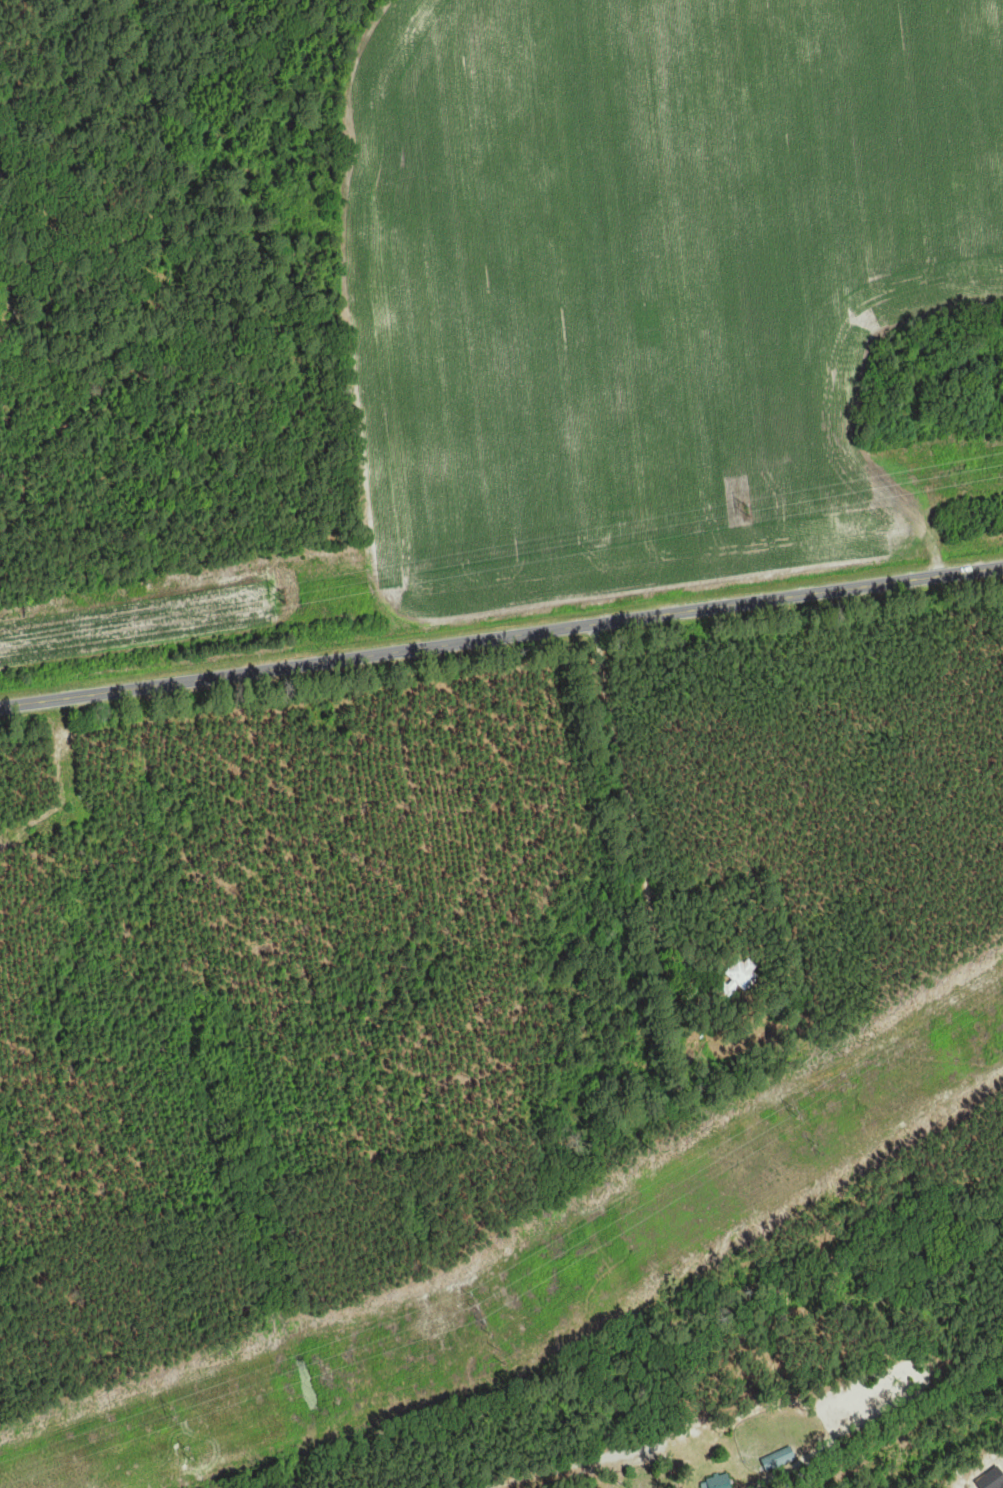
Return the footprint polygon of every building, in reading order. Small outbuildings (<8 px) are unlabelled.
[(727,973),(744,990),(758,976),(741,959),(727,973)]
